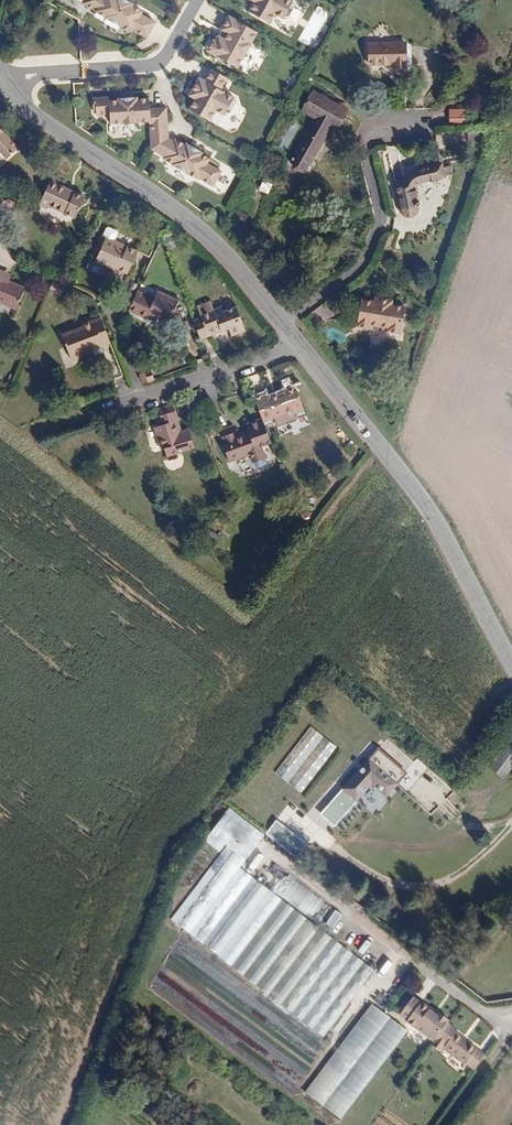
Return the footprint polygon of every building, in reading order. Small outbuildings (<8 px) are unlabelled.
[(83,3),(96,11),(96,12),(105,17),(105,18),(121,27),(121,26),(131,32),(132,29),(146,38),(155,23),(140,15),(142,12),(131,6),(132,4),(125,0),(84,0),(83,3)] [(254,3),(249,12),(269,24),(275,14),(283,19),(284,17),(285,17),(289,17),(294,8),(293,5),(292,4),(293,2),(290,0),(250,0),(254,3)] [(257,33),(229,17),(221,30),(225,32),(228,34),(225,40),(221,38),(218,36),(215,42),(213,40),(212,42),(210,42),(206,48),(208,50),(207,51),(237,68),(243,58),(247,57),(253,47),(252,44),(251,43),(257,33)] [(21,47),(26,39),(18,34),(13,42),(21,47)] [(406,68),(406,43),(369,44),(369,64),(393,64),(393,68),(406,68)] [(227,79),(212,70),(205,82),(199,79),(189,96),(196,99),(190,109),(211,121),(216,111),(224,116),(226,113),(227,114),(230,114),(235,105),(234,102),(233,101),(234,99),(220,91),(227,79)] [(289,162),(306,171),(332,127),(341,132),(353,111),(315,89),(301,112),(314,120),(289,162)] [(109,98),(92,99),(93,111),(95,111),(96,115),(109,114),(110,124),(125,123),(125,124),(133,124),(133,123),(145,122),(152,147),(165,155),(164,158),(173,163),(172,164),(189,173),(198,178),(199,177),(213,186),(221,171),(207,163),(210,158),(202,154),(203,152),(187,143),(186,144),(175,138),(174,141),(168,136),(166,104),(149,106),(148,99),(137,100),(136,98),(117,99),(118,101),(109,102),(109,98)] [(467,126),(467,111),(450,111),(449,126),(467,126)] [(3,130),(2,130),(0,128),(0,153),(6,159),(18,147),(3,130)] [(470,132),(469,143),(477,143),(478,133),(470,132)] [(421,184),(444,177),(441,164),(418,170),(417,163),(400,167),(403,181),(395,183),(401,209),(402,211),(402,212),(403,214),(405,215),(407,216),(409,216),(410,216),(412,215),(414,214),(415,212),(416,211),(416,209),(416,207),(415,198),(414,195),(414,192),(415,190),(416,188),(417,186),(419,185),(421,184)] [(56,184),(59,178),(52,174),(49,181),(56,184)] [(75,219),(85,197),(56,184),(49,181),(38,205),(47,209),(48,206),(75,219)] [(17,203),(0,196),(0,197),(0,219),(17,203)] [(127,274),(137,252),(115,242),(118,236),(117,231),(111,228),(107,230),(104,237),(103,236),(99,245),(103,246),(96,261),(108,267),(108,265),(127,274)] [(11,274),(0,270),(0,277),(9,281),(11,274)] [(25,287),(9,281),(0,277),(0,303),(15,310),(25,287)] [(60,295),(64,286),(53,281),(50,291),(60,295)] [(167,324),(178,301),(158,292),(155,299),(138,291),(128,311),(145,319),(148,314),(167,324)] [(361,299),(356,326),(370,328),(370,324),(387,327),(387,331),(400,333),(404,306),(391,304),(392,300),(374,297),(374,301),(361,299)] [(245,330),(236,307),(224,311),(222,307),(214,310),(211,302),(198,307),(201,315),(202,318),(194,321),(201,339),(229,329),(231,335),(245,330)] [(110,343),(101,317),(83,324),(84,326),(62,335),(72,362),(93,353),(93,350),(110,343)] [(154,380),(150,369),(144,371),(145,373),(140,374),(143,384),(154,380)] [(304,410),(295,387),(268,397),(266,393),(254,397),(262,418),(264,423),(267,432),(291,423),(288,416),(304,410)] [(194,448),(188,429),(181,431),(172,404),(154,409),(159,425),(153,428),(160,449),(164,448),(168,461),(178,458),(177,454),(194,448)] [(263,447),(271,444),(267,432),(264,423),(262,418),(246,424),(248,431),(237,435),(234,425),(219,430),(225,446),(224,446),(229,462),(250,455),(252,463),(266,458),(263,447)] [(217,431),(215,425),(204,429),(207,436),(217,431)] [(200,526),(196,520),(191,525),(195,530),(200,526)] [(332,746),(310,728),(275,773),(298,790),(332,746)] [(380,748),(405,771),(413,763),(388,740),(380,748)] [(500,759),(511,768),(511,767),(511,742),(500,759)] [(343,789),(357,801),(372,784),(386,797),(397,784),(369,759),(343,789)] [(503,779),(511,768),(500,759),(492,770),(503,779)] [(264,837),(299,793),(279,778),(244,822),(264,837)] [(431,814),(444,826),(451,819),(438,807),(431,814)] [(245,862),(264,837),(244,822),(229,811),(205,842),(218,852),(224,845),(226,847),(245,862)] [(330,1042),(381,976),(241,868),(245,862),(226,847),(171,920),(330,1042)] [(280,864),(296,877),(300,872),(284,858),(280,864)] [(328,924),(337,928),(344,914),(334,910),(328,924)] [(343,939),(349,943),(359,929),(354,925),(343,939)] [(467,1068),(480,1050),(458,1034),(460,1032),(450,1025),(451,1023),(450,1022),(450,1019),(445,1015),(442,1016),(441,1015),(441,1016),(439,1018),(432,1012),(433,1011),(424,1004),(423,1005),(416,1000),(400,1018),(408,1024),(407,1025),(435,1045),(433,1048),(443,1055),(445,1052),(467,1068)] [(379,1010),(345,1054),(380,1081),(414,1038),(379,1010)] [(311,1098),(346,1124),(380,1081),(345,1054),(311,1098)]
